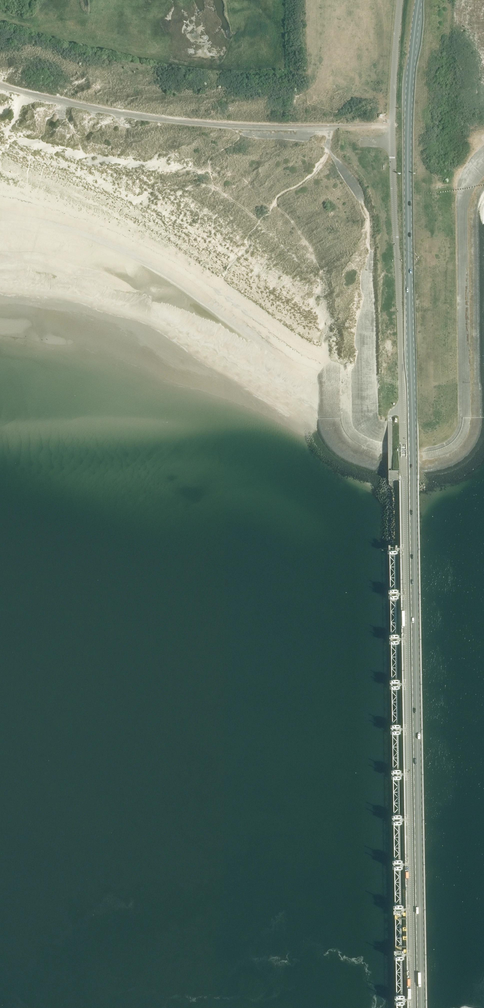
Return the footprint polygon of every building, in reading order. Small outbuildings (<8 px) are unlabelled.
[(398,590),(391,590),(391,591),(389,591),(389,599),(391,599),(391,600),(398,600),(398,599),(399,599),(399,590),(398,590)] [(398,635),(391,635),(391,636),(390,636),(390,644),(391,644),(391,645),(398,645),(398,644),(400,644),(400,635),(398,635)] [(399,680),(392,680),(392,681),(391,681),(391,689),(392,689),(392,690),(399,690),(399,689),(400,689),(400,680),(399,680)] [(400,725),(393,725),(393,726),(391,726),(391,734),(393,734),(393,735),(400,734),(401,734),(401,725),(400,725)] [(400,770),(393,770),(393,771),(392,771),(392,779),(393,779),(393,780),(400,780),(400,779),(402,779),(402,770),(400,770)] [(401,815),(394,815),(394,816),(393,816),(393,824),(394,824),(394,825),(401,825),(401,824),(403,824),(402,815),(401,816),(401,815)] [(402,860),(395,860),(395,861),(393,861),(393,869),(395,869),(395,870),(402,870),(402,869),(403,869),(403,860),(402,860)] [(402,905),(395,905),(395,906),(394,906),(394,914),(396,914),(396,915),(403,914),(404,914),(404,905),(402,905)] [(403,950),(396,950),(396,951),(395,951),(395,959),(396,959),(396,960),(403,960),(403,959),(405,959),(405,950),(403,950)] [(404,995),(397,995),(397,996),(395,996),(396,1004),(397,1004),(397,1005),(404,1005),(404,1004),(405,1004),(405,995),(404,995)]
